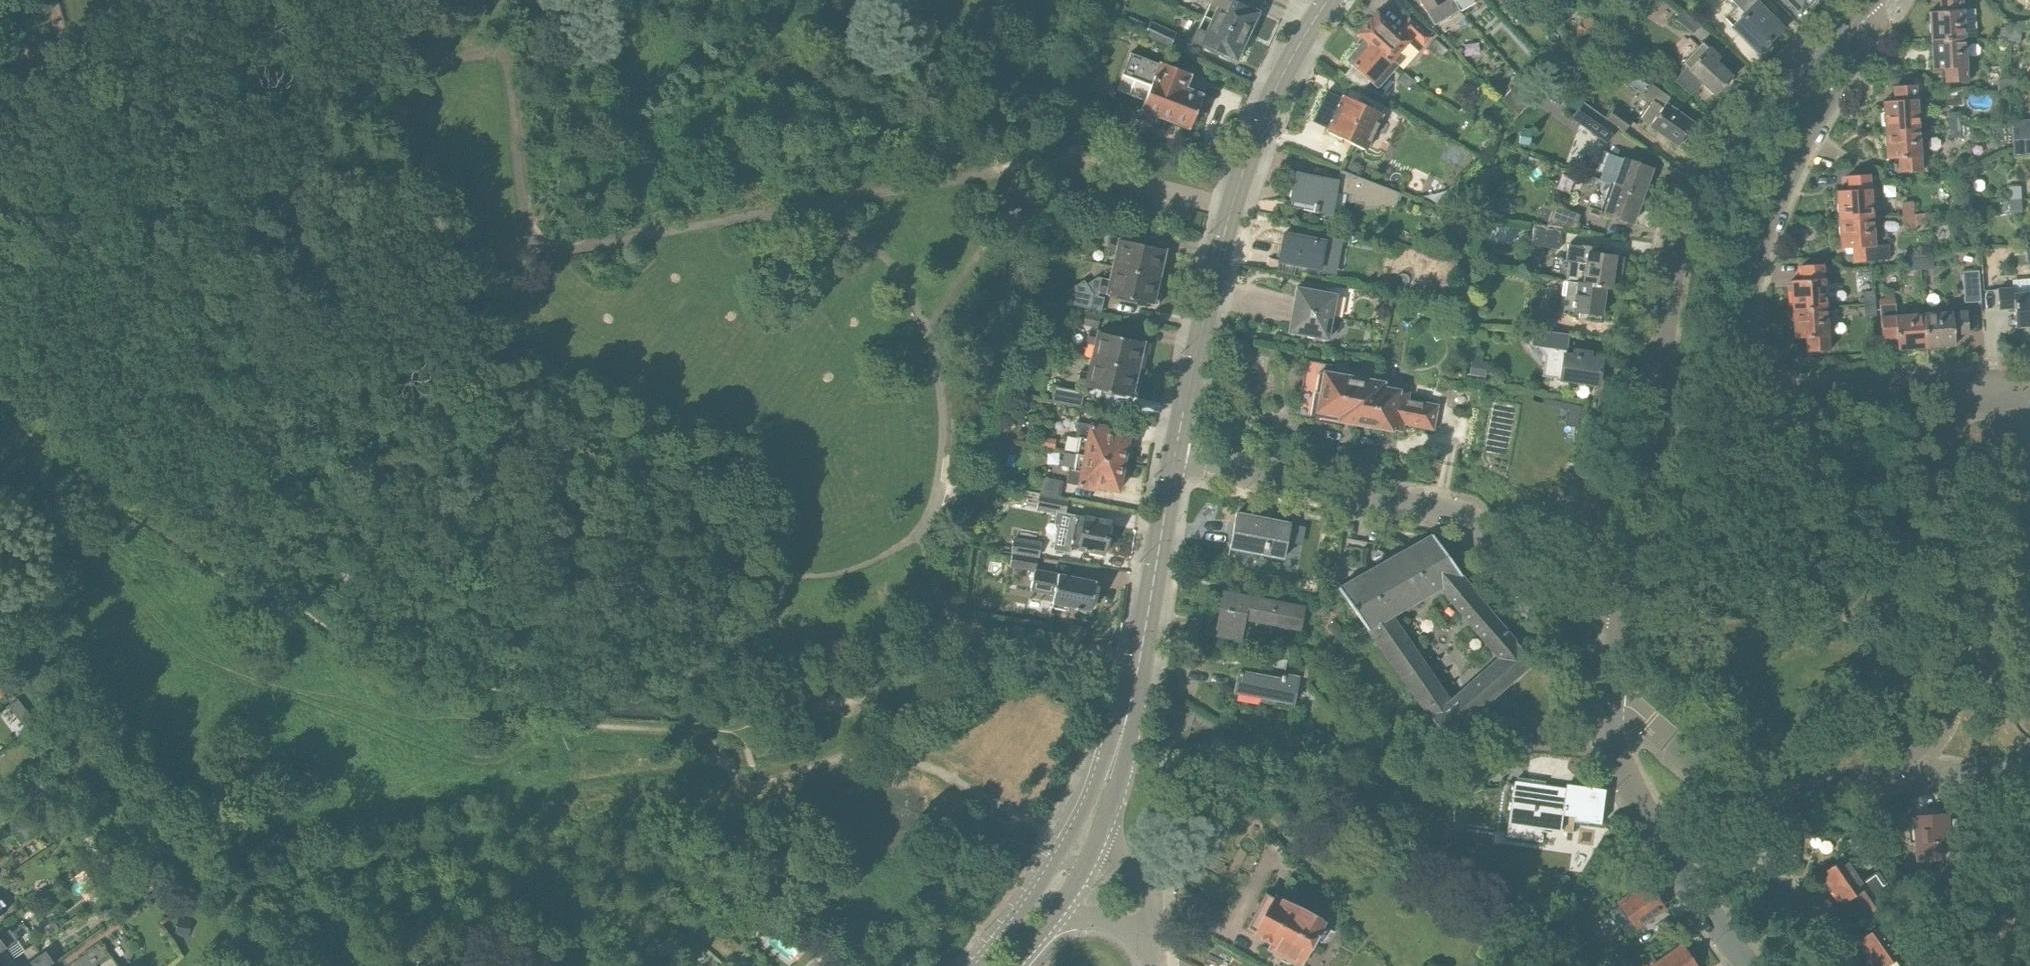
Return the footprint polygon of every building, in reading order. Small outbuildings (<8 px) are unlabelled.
[(158,0),(139,0),(135,2),(142,11),(158,0)] [(1205,16),(1247,35),(1258,12),(1233,0),(1212,0),(1205,16)] [(1427,8),(1433,19),(1435,17),(1437,20),(1459,8),(1454,0),(1422,0),(1427,8)] [(1778,32),(1769,23),(1773,19),(1754,0),(1739,0),(1750,11),(1734,27),(1758,51),(1778,32)] [(1791,5),(1793,3),(1800,10),(1809,2),(1815,2),(1817,0),(1786,0),(1791,5)] [(1966,38),(1963,0),(1940,0),(1941,11),(1929,11),(1931,41),(1966,38)] [(1360,33),(1366,39),(1390,60),(1410,38),(1412,39),(1414,37),(1423,45),(1430,37),(1410,19),(1399,31),(1378,13),(1360,33)] [(1693,32),(1699,23),(1686,13),(1679,22),(1693,32)] [(1247,35),(1205,16),(1194,39),(1236,59),(1247,35)] [(1587,17),(1571,37),(1581,45),(1597,25),(1587,17)] [(1170,46),(1176,32),(1150,21),(1144,35),(1170,46)] [(2013,43),(2015,28),(2012,28),(2001,27),(1999,42),(2013,43)] [(2015,28),(2013,43),(2022,44),(2023,31),(2024,29),(2015,28)] [(1966,38),(1931,41),(1933,69),(1944,68),(1945,82),(1968,81),(1966,38)] [(1395,66),(1390,60),(1366,39),(1347,59),(1354,65),(1343,77),(1363,89),(1371,81),(1377,86),(1395,66)] [(1442,57),(1448,50),(1436,39),(1430,46),(1442,57)] [(1704,82),(1717,94),(1733,77),(1717,62),(1721,58),(1710,47),(1691,68),(1689,66),(1677,79),(1693,94),(1704,82)] [(1191,73),(1161,62),(1160,64),(1132,53),(1124,74),(1152,85),(1143,110),(1190,129),(1203,94),(1186,88),(1191,73)] [(1405,74),(1398,81),(1409,91),(1416,83),(1405,74)] [(1917,91),(1926,91),(1925,82),(1920,79),(1915,79),(1915,85),(1916,85),(1917,91)] [(2020,80),(2009,81),(2011,95),(2021,94),(2020,80)] [(2000,96),(2011,95),(2009,81),(1999,82),(2000,96)] [(1650,125),(1678,145),(1693,123),(1677,111),(1682,105),(1653,85),(1646,95),(1654,101),(1643,117),(1651,123),(1650,125)] [(1885,130),(1920,128),(1917,91),(1916,85),(1915,85),(1894,87),(1895,100),(1883,101),(1885,130)] [(1342,99),(1327,93),(1313,121),(1328,128),(1327,132),(1367,150),(1384,113),(1344,94),(1342,99)] [(1604,117),(1583,103),(1573,118),(1608,142),(1618,127),(1604,117)] [(1604,117),(1618,127),(1624,131),(1633,119),(1615,106),(1614,107),(1613,106),(1604,117)] [(1491,117),(1490,113),(1485,111),(1481,113),(1479,117),(1480,121),(1485,124),(1489,122),(1491,117)] [(1948,112),(1949,126),(1960,125),(1959,111),(1948,112)] [(2011,120),(2012,139),(2013,139),(2029,138),(2029,119),(2011,120)] [(1960,125),(1949,126),(1950,137),(1961,137),(1960,125)] [(1920,128),(1885,130),(1887,159),(1899,158),(1900,173),(1923,171),(1920,128)] [(1520,131),(1518,141),(1530,143),(1532,133),(1520,131)] [(2013,139),(2014,155),(2029,154),(2029,138),(2013,139)] [(1642,197),(1652,168),(1613,154),(1603,183),(1642,197)] [(1401,193),(1341,170),(1336,181),(1296,174),(1291,200),(1315,205),(1314,212),(1332,215),(1336,192),(1349,194),(1350,203),(1364,202),(1364,208),(1396,205),(1401,193)] [(1839,220),(1873,218),(1871,174),(1848,176),(1849,189),(1837,190),(1839,220)] [(1642,197),(1603,183),(1594,209),(1633,222),(1642,197)] [(2009,186),(2009,199),(2021,199),(2021,186),(2009,186)] [(1462,204),(1459,198),(1453,196),(1450,206),(1461,209),(1462,204)] [(2021,199),(2009,199),(2010,212),(2022,211),(2021,199)] [(1902,202),(1903,216),(1914,215),(1913,201),(1902,202)] [(1538,224),(1562,227),(1574,228),(1580,215),(1555,205),(1554,207),(1543,204),(1538,224)] [(1914,215),(1903,216),(1903,227),(1916,226),(1915,222),(1922,222),(1922,215),(1914,215)] [(1110,233),(1113,219),(1101,217),(1099,230),(1110,233)] [(1873,218),(1839,220),(1841,248),(1852,247),(1853,260),(1890,258),(1889,243),(1875,244),(1873,218)] [(1562,227),(1538,224),(1535,223),(1532,244),(1559,248),(1562,227)] [(1325,270),(1328,256),(1323,255),(1325,241),(1284,233),(1279,260),(1325,270)] [(1119,250),(1115,266),(1159,276),(1163,261),(1168,262),(1170,250),(1112,237),(1110,248),(1119,250)] [(2027,258),(2027,254),(2026,245),(2012,246),(2014,254),(2014,265),(2029,264),(2027,258)] [(1568,281),(1611,287),(1613,287),(1618,257),(1605,255),(1606,249),(1580,246),(1578,262),(1571,261),(1568,281)] [(1908,259),(1920,258),(1933,258),(1933,256),(1923,250),(1910,251),(1908,258),(1908,259)] [(1920,258),(1908,259),(1909,269),(1921,269),(1920,258)] [(1933,258),(1920,258),(1921,269),(1934,268),(1933,258)] [(1791,280),(1793,310),(1827,309),(1824,264),(1802,266),(1803,279),(1791,280)] [(1159,276),(1115,266),(1112,281),(1097,278),(1086,284),(1084,281),(1064,292),(1071,305),(1102,312),(1105,297),(1099,296),(1100,292),(1158,305),(1161,293),(1156,292),(1159,276)] [(1965,301),(1966,301),(1983,300),(1980,268),(1963,269),(1965,301)] [(1611,287),(1568,281),(1568,282),(1564,282),(1562,295),(1566,295),(1564,309),(1602,315),(1604,302),(1609,303),(1611,287)] [(2014,291),(2013,285),(1998,286),(1999,309),(2014,308),(2016,327),(2029,326),(2029,290),(2014,291)] [(1297,287),(1293,309),(1333,317),(1337,294),(1297,287)] [(1863,291),(1864,302),(1876,302),(1875,291),(1863,291)] [(1880,313),(1896,312),(1895,297),(1879,299),(1880,313)] [(1876,302),(1864,302),(1865,314),(1877,313),(1876,302)] [(1098,328),(1101,314),(1079,309),(1076,323),(1098,328)] [(1333,317),(1293,309),(1289,332),(1329,339),(1333,317)] [(1827,309),(1793,310),(1795,338),(1806,337),(1807,352),(1830,350),(1827,309)] [(1967,310),(1924,313),(1926,347),(1955,345),(1955,334),(1969,333),(1967,310)] [(1926,347),(1924,313),(1880,316),(1882,339),(1897,338),(1898,349),(1926,347)] [(1551,331),(1552,318),(1533,316),(1531,328),(1551,331)] [(1096,343),(1092,359),(1137,370),(1141,353),(1147,355),(1149,343),(1088,329),(1086,341),(1096,343)] [(1542,377),(1561,379),(1599,384),(1602,360),(1589,359),(1590,353),(1574,351),(1573,356),(1565,355),(1567,336),(1534,331),(1532,345),(1538,346),(1543,351),(1547,352),(1544,376),(1542,375),(1542,377)] [(1485,376),(1487,361),(1482,360),(1483,355),(1473,354),(1470,374),(1485,376)] [(1137,370),(1092,359),(1089,373),(1079,370),(1076,384),(1137,398),(1140,386),(1134,384),(1137,370)] [(1359,423),(1363,401),(1371,402),(1374,388),(1375,383),(1328,374),(1330,364),(1306,360),(1296,418),(1318,422),(1320,411),(1342,415),(1341,420),(1359,423)] [(1082,407),(1085,392),(1055,387),(1052,402),(1082,407)] [(1363,401),(1359,423),(1401,431),(1403,423),(1432,428),(1436,407),(1406,402),(1408,394),(1374,388),(1371,402),(1363,401)] [(1079,438),(1076,453),(1124,462),(1124,460),(1129,459),(1131,451),(1127,448),(1129,435),(1107,430),(1108,428),(1078,421),(1075,437),(1079,438)] [(1054,449),(1056,439),(1043,436),(1040,446),(1054,449)] [(1076,453),(1073,468),(1068,467),(1065,483),(1096,489),(1096,486),(1118,491),(1121,476),(1126,475),(1127,468),(1123,465),(1124,462),(1076,453)] [(1060,495),(1063,481),(1044,477),(1041,492),(1060,495)] [(1065,514),(1068,498),(1041,493),(1039,500),(1033,498),(1031,506),(1038,508),(1065,514)] [(1283,558),(1289,523),(1237,513),(1230,548),(1283,558)] [(1104,553),(1110,522),(1072,514),(1070,526),(1059,524),(1054,549),(1069,552),(1070,546),(1104,553)] [(1328,533),(1340,535),(1341,526),(1330,524),(1328,533)] [(1484,605),(1432,534),(1339,588),(1445,739),(1534,662),(1484,605)] [(1012,553),(1038,557),(1040,542),(1014,538),(1012,553)] [(1090,611),(1096,582),(1036,569),(1037,563),(1010,559),(1009,567),(1035,571),(1031,591),(1055,595),(1052,607),(1068,610),(1069,607),(1090,611)] [(1302,626),(1305,608),(1224,593),(1216,633),(1241,638),(1244,624),(1246,624),(1248,616),(1302,626)] [(1335,619),(1327,625),(1335,635),(1343,628),(1335,619)] [(1070,637),(1084,640),(1086,630),(1072,627),(1070,637)] [(1273,680),(1239,672),(1235,691),(1275,700),(1274,703),(1292,707),(1298,683),(1273,677),(1273,680)] [(11,688),(0,680),(0,697),(2,699),(11,688)] [(38,725),(31,716),(21,723),(28,732),(38,725)] [(1567,790),(1515,782),(1508,823),(1556,830),(1558,817),(1601,824),(1605,795),(1578,791),(1579,786),(1568,783),(1567,790)] [(1916,854),(1944,852),(1943,838),(1950,838),(1948,814),(1926,815),(1927,821),(1914,822),(1916,854)] [(1813,822),(1813,836),(1825,836),(1825,822),(1813,822)] [(1856,853),(1865,847),(1857,835),(1848,841),(1856,853)] [(1864,887),(1862,883),(1844,858),(1822,874),(1842,903),(1855,894),(1864,887)] [(1862,883),(1864,887),(1855,894),(1868,912),(1891,897),(1875,874),(1862,883)] [(1637,928),(1665,908),(1647,883),(1619,902),(1637,928)] [(92,894),(97,902),(103,898),(99,890),(92,894)] [(1277,900),(1258,933),(1278,944),(1274,950),(1301,965),(1323,926),(1286,905),(1288,902),(1282,899),(1280,901),(1277,900)] [(1894,912),(1900,921),(1911,913),(1905,904),(1894,912)] [(188,937),(191,919),(178,916),(175,935),(188,937)] [(59,928),(53,920),(42,928),(48,936),(59,928)] [(1903,953),(1883,924),(1858,941),(1876,965),(1884,965),(1903,953)] [(15,958),(7,947),(16,940),(9,930),(0,936),(0,965),(3,965),(15,958)] [(68,965),(98,965),(112,957),(103,943),(68,965)] [(1683,944),(1655,963),(1657,965),(1697,965),(1683,944)] [(51,965),(54,963),(46,951),(25,965),(49,965),(51,965)] [(1582,953),(1564,965),(1583,965),(1588,962),(1582,953)] [(98,965),(118,965),(112,957),(98,965)]
